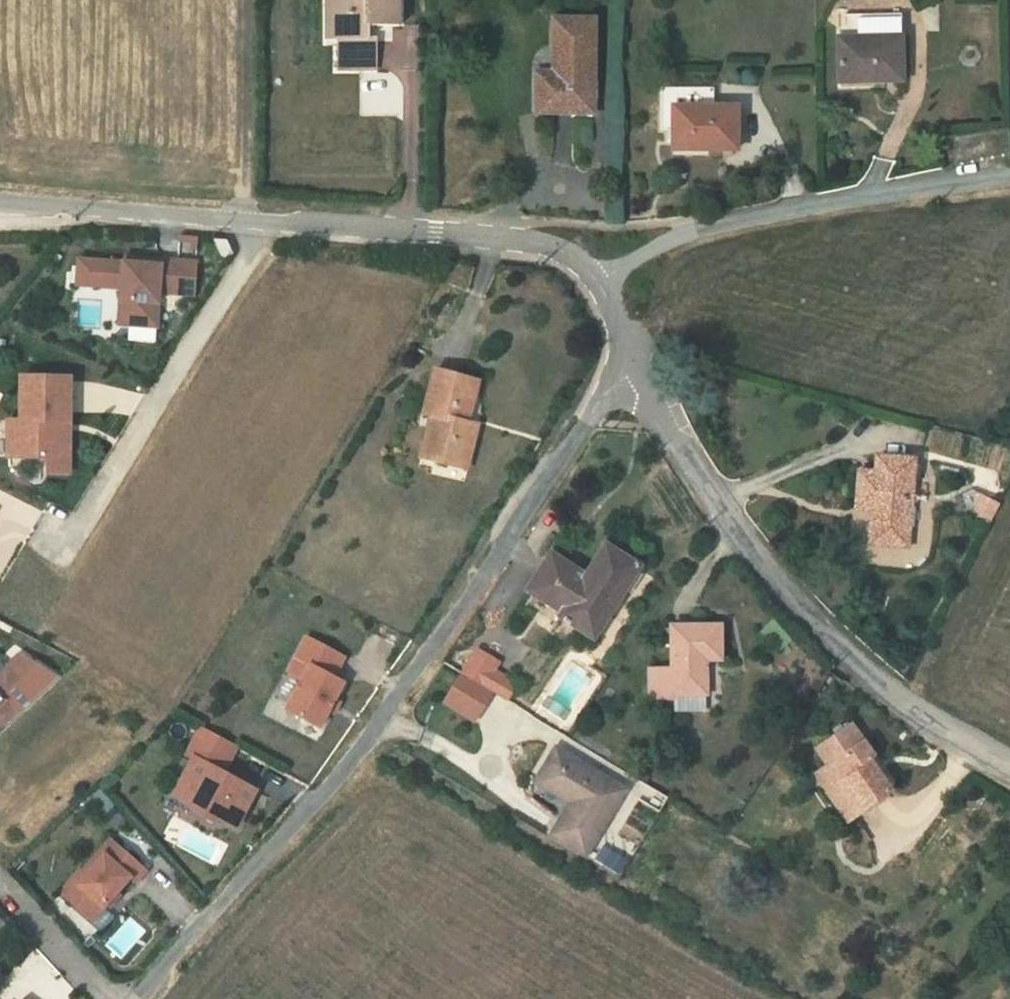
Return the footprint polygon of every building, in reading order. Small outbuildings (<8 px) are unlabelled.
[(327,26),(332,26),(332,40),(337,40),(338,69),(378,69),(378,39),(358,39),(358,26),(399,26),(399,0),(327,0),(327,26)] [(845,38),(838,38),(840,83),(903,81),(902,14),(844,15),(845,38)] [(593,112),(594,20),(555,20),(555,73),(538,73),(538,111),(593,112)] [(964,46),(959,56),(964,65),(974,65),(979,56),(974,47),(964,46)] [(714,88),(661,89),(661,130),(674,130),(674,149),(737,149),(738,107),(713,107),(714,88)] [(228,239),(215,238),(224,258),(235,254),(228,239)] [(125,263),(109,262),(107,287),(122,288),(121,301),(131,302),(129,325),(157,327),(160,293),(176,294),(178,261),(145,259),(145,264),(125,263)] [(107,287),(109,262),(79,260),(77,285),(107,287)] [(196,262),(178,261),(176,294),(194,295),(196,262)] [(131,302),(121,301),(119,324),(129,325),(131,302)] [(425,414),(431,415),(444,418),(433,460),(466,468),(477,426),(467,423),(462,422),(469,398),(473,400),(478,382),(436,371),(425,414)] [(71,377),(22,377),(21,421),(19,421),(18,457),(47,458),(47,473),(70,473),(70,449),(61,449),(61,422),(70,423),(71,377)] [(473,400),(469,398),(462,422),(467,423),(473,400)] [(420,457),(433,460),(444,418),(431,415),(420,457)] [(19,421),(9,421),(8,457),(18,457),(19,421)] [(70,423),(61,422),(61,449),(70,449),(70,423)] [(857,509),(873,510),(871,543),(908,547),(912,495),(913,484),(915,459),(878,456),(876,473),(859,472),(857,509)] [(928,485),(913,484),(912,495),(927,496),(928,485)] [(983,495),(971,517),(989,526),(1000,504),(983,495)] [(640,567),(607,546),(587,577),(552,555),(530,591),(564,613),(562,617),(595,638),(640,567)] [(706,695),(707,695),(707,667),(703,667),(703,661),(707,661),(722,661),(721,626),(673,625),(672,667),(649,667),(649,700),(674,700),(674,695),(706,695)] [(344,657),(307,638),(296,659),(306,664),(299,678),(303,680),(287,710),(320,727),(330,710),(335,700),(344,683),(333,677),(344,657)] [(479,650),(464,674),(493,691),(504,698),(510,689),(508,679),(493,671),(498,662),(479,650)] [(60,678),(20,654),(6,667),(0,660),(0,734),(60,678)] [(306,664),(296,659),(289,673),(299,678),(306,664)] [(493,691),(464,674),(448,702),(476,719),(493,691)] [(706,695),(674,695),(674,700),(674,713),(699,713),(702,712),(705,710),(706,706),(706,695)] [(339,703),(335,700),(330,710),(335,712),(339,703)] [(829,765),(821,770),(854,817),(891,792),(868,759),(873,756),(852,725),(821,747),(832,763),(829,765)] [(237,746),(202,727),(187,754),(194,758),(185,775),(195,780),(185,800),(198,807),(196,811),(216,822),(219,818),(237,827),(256,790),(223,773),(237,746)] [(821,747),(817,749),(829,765),(832,763),(821,747)] [(626,790),(557,748),(538,779),(566,796),(568,794),(575,798),(573,801),(552,834),(586,855),(626,790)] [(869,840),(854,817),(821,770),(816,774),(849,821),(864,843),(869,840)] [(195,780),(185,775),(175,794),(185,800),(195,780)] [(87,875),(67,898),(92,921),(130,878),(135,883),(146,870),(112,839),(83,872),(87,875)] [(61,893),(67,898),(87,875),(83,872),(81,871),(61,893)]
